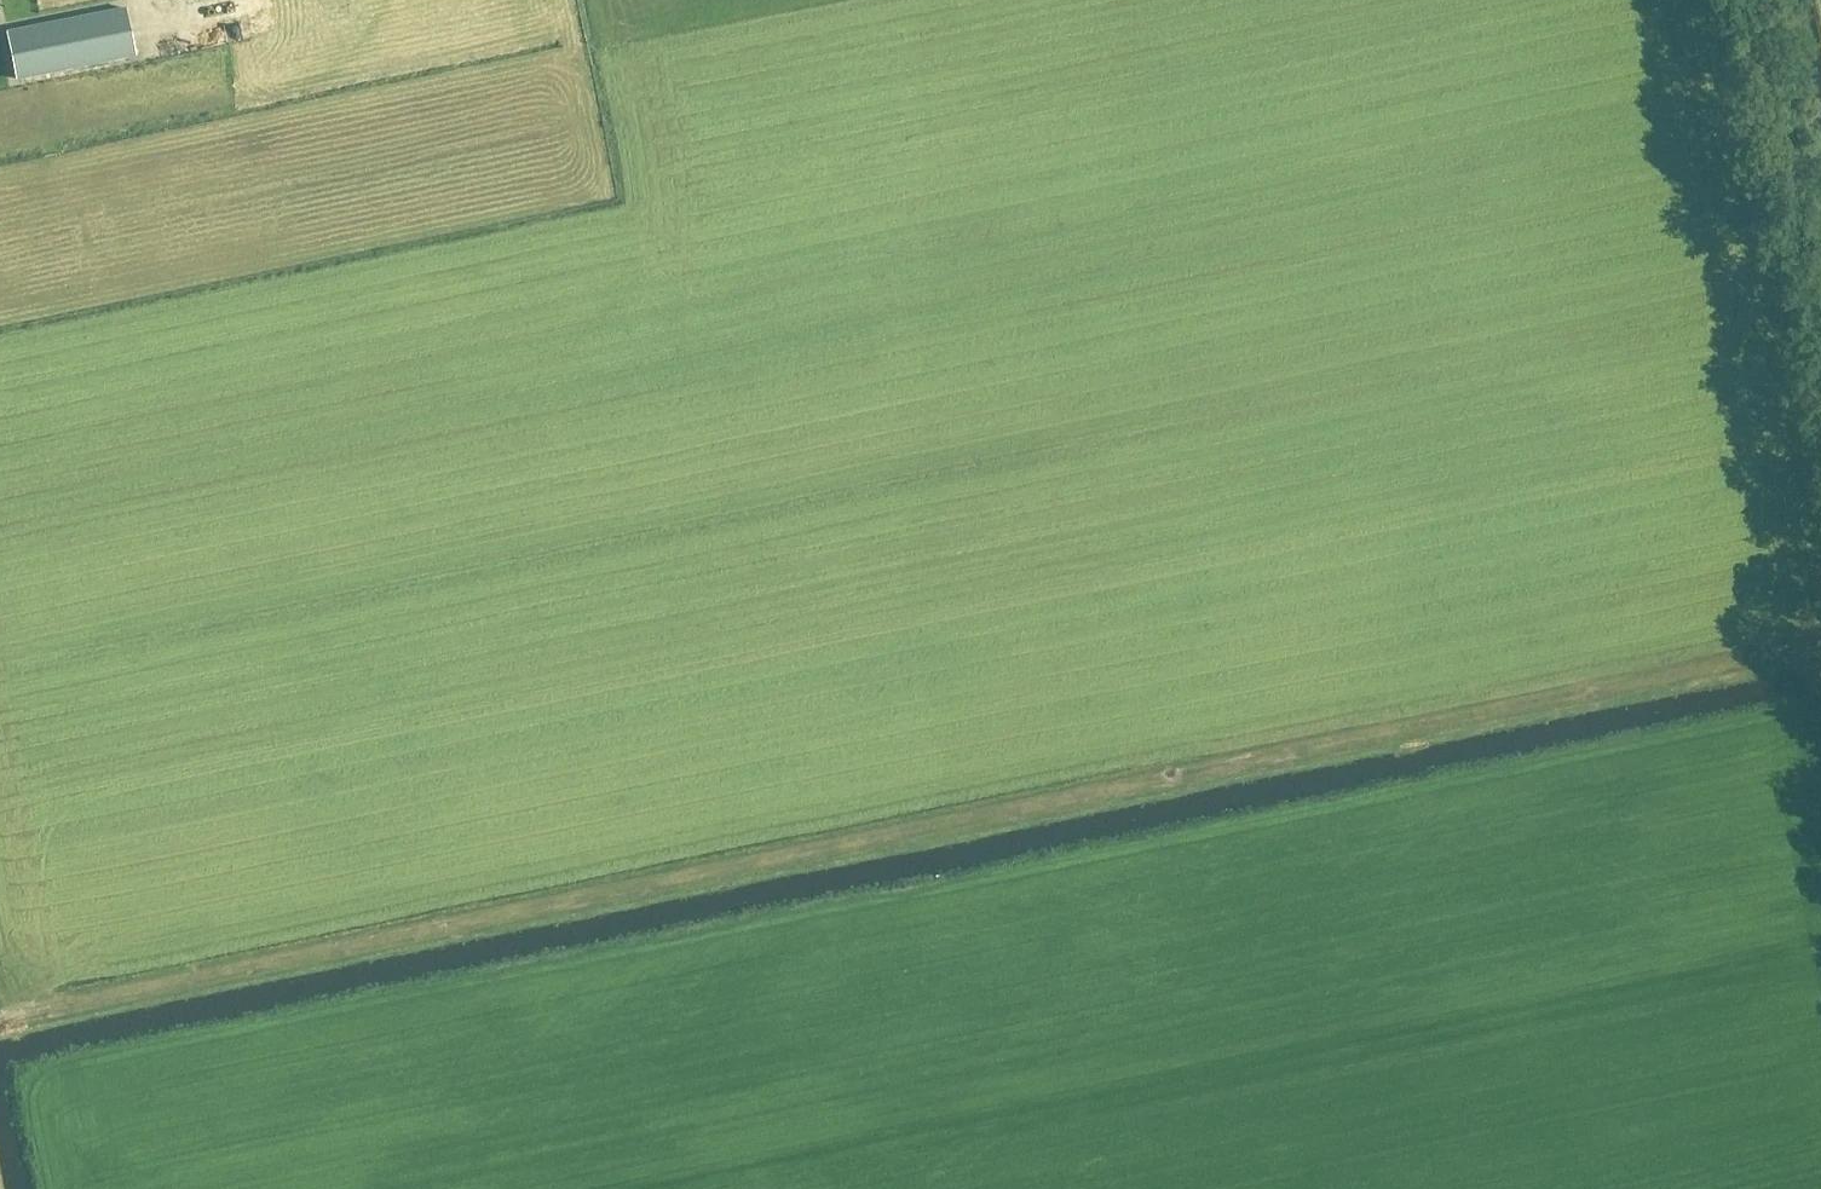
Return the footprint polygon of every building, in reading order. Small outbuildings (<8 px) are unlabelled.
[(16,81),(134,57),(124,10),(7,33),(16,81)]
